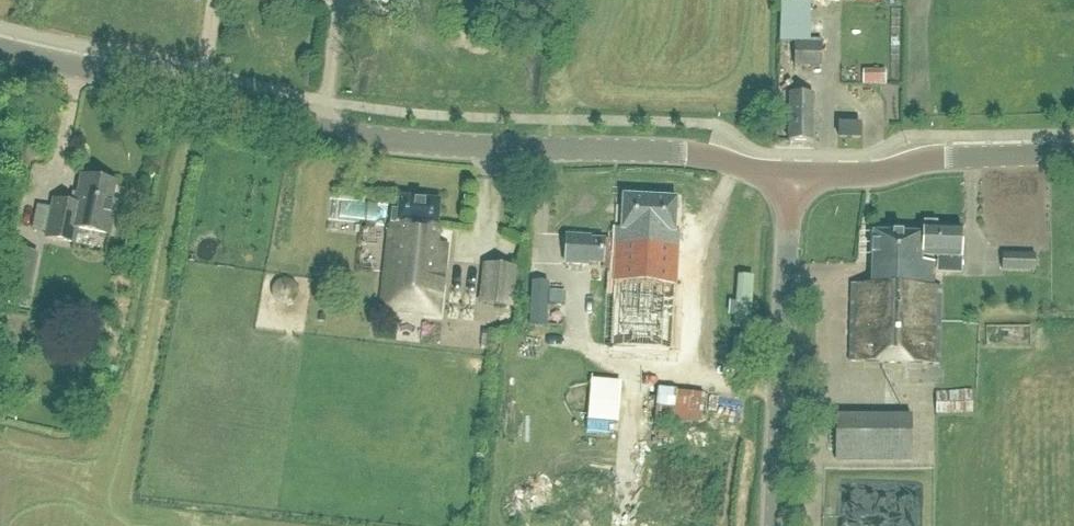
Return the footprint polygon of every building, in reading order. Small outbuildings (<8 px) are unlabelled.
[(788,42),(806,41),(805,12),(787,13),(788,42)] [(794,68),(822,68),(821,44),(793,45),(794,68)] [(893,87),(893,74),(869,73),(868,87),(893,87)] [(789,95),(788,142),(811,143),(813,95),(789,95)] [(859,140),(860,126),(839,125),(838,139),(859,140)] [(109,236),(116,203),(112,202),(115,184),(81,177),(75,206),(53,201),(45,239),(74,245),(77,230),(109,236)] [(672,354),(679,233),(674,233),(676,200),(623,197),(620,243),(617,242),(611,351),(672,354)] [(438,317),(446,246),(436,245),(438,229),(437,229),(439,202),(399,198),(398,211),(391,210),(381,311),(438,317)] [(920,258),(937,258),(937,273),(960,274),(961,230),(936,229),(936,224),(924,224),(924,228),(920,228),(920,235),(921,236),(920,258)] [(921,236),(920,235),(872,234),(871,286),(851,285),(849,363),(938,366),(940,288),(933,287),(933,263),(920,263),(920,258),(921,236)] [(566,236),(564,264),(588,266),(588,263),(602,264),(604,241),(590,240),(590,238),(566,236)] [(24,249),(23,271),(39,271),(40,250),(24,249)] [(1036,256),(1003,255),(1002,272),(1035,274),(1036,256)] [(514,310),(517,269),(481,266),(477,307),(514,310)] [(740,274),(739,274),(738,295),(733,295),(733,306),(737,306),(736,322),(749,323),(752,275),(751,275),(749,272),(742,272),(740,274)] [(546,282),(545,282),(543,280),(534,279),(532,281),(531,281),(529,321),(544,321),(545,302),(563,303),(563,290),(546,289),(546,282)] [(603,365),(599,391),(619,395),(624,369),(603,365)] [(679,402),(679,385),(662,385),(661,402),(679,402)] [(936,416),(973,414),(972,391),(935,393),(936,416)] [(701,403),(674,403),(674,436),(701,436),(701,403)] [(835,463),(912,463),(911,415),(836,415),(835,463)]
